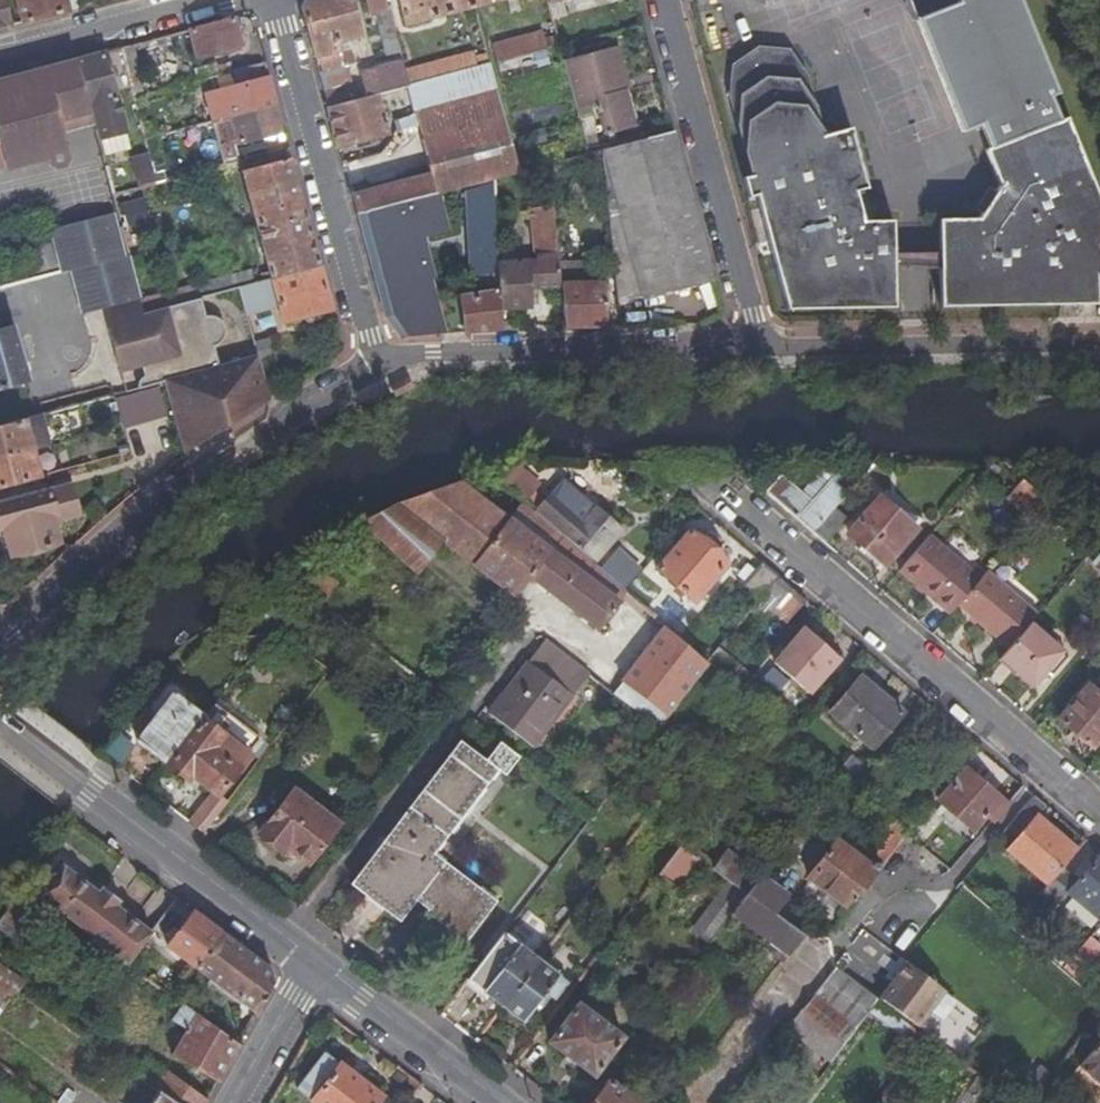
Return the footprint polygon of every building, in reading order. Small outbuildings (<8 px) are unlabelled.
[(10,26),(3,0),(0,0),(0,28),(10,26)] [(75,0),(16,0),(22,22),(46,16),(77,8),(75,0)] [(406,85),(409,84),(405,69),(403,62),(362,72),(366,86),(355,88),(349,65),(354,63),(350,46),(339,48),(338,41),(360,35),(351,0),(307,0),(302,7),(329,106),(399,87),(406,85)] [(400,50),(387,0),(367,0),(371,13),(378,11),(390,53),(400,50)] [(474,4),(473,0),(399,0),(405,22),(474,4)] [(899,0),(728,0),(733,62),(756,42),(796,50),(853,127),(894,217),(968,217),(989,185),(963,129),(899,0)] [(992,146),(1059,120),(1050,95),(1058,92),(1021,0),(971,0),(932,16),(927,10),(923,0),(910,0),(963,129),(983,122),(992,146)] [(971,0),(923,0),(927,10),(932,16),(971,0)] [(240,48),(232,19),(192,30),(188,31),(195,60),(240,48)] [(523,54),(564,43),(562,36),(549,39),(547,30),(496,44),(500,60),(517,56),(523,54)] [(865,218),(864,215),(857,188),(865,186),(853,127),(837,129),(832,138),(807,126),(814,113),(819,106),(812,77),(796,50),(756,42),(733,62),(729,92),(751,175),(744,176),(750,199),(759,197),(770,239),(788,308),(896,308),(895,267),(894,250),(894,217),(865,218)] [(568,58),(581,110),(600,104),(608,132),(637,125),(626,81),(629,79),(620,44),(568,58)] [(134,100),(144,98),(131,45),(121,49),(134,100)] [(490,63),(487,54),(475,57),(474,51),(405,69),(409,84),(490,63)] [(520,69),(526,67),(523,54),(517,56),(520,69)] [(239,63),(193,76),(196,84),(238,73),(242,72),(239,63)] [(421,137),(431,176),(436,193),(499,176),(518,171),(516,161),(504,112),(490,65),(490,63),(409,84),(406,85),(417,124),(421,137)] [(265,66),(242,72),(238,73),(241,88),(225,92),(225,96),(206,101),(212,123),(276,106),(271,86),(265,66)] [(72,67),(0,88),(0,173),(39,166),(58,177),(70,163),(60,134),(89,125),(72,67)] [(409,126),(417,124),(406,85),(399,87),(403,102),(409,126)] [(390,105),(403,102),(399,87),(329,106),(339,145),(386,133),(379,102),(384,101),(390,105)] [(231,140),(238,139),(240,146),(265,139),(283,133),(282,130),(276,106),(212,123),(221,157),(234,153),(231,140)] [(807,126),(832,138),(837,129),(839,126),(814,113),(807,126)] [(1059,120),(992,146),(987,147),(1000,181),(1001,184),(997,190),(981,213),(978,217),(968,217),(939,218),(940,249),(940,267),(940,304),(1094,304),(1097,304),(1097,285),(1099,281),(1099,198),(1096,189),(1084,159),(1068,117),(1059,120)] [(397,129),(402,143),(421,137),(417,124),(409,126),(397,129)] [(529,145),(559,139),(557,126),(526,133),(529,145)] [(674,130),(603,149),(618,304),(715,277),(698,215),(674,130)] [(265,139),(268,151),(287,146),(283,133),(265,139)] [(151,164),(162,161),(157,137),(145,141),(149,157),(151,164)] [(154,177),(151,164),(149,157),(131,162),(138,186),(155,181),(154,177)] [(241,171),(254,222),(304,209),(296,179),(290,158),(241,171)] [(527,159),(516,161),(518,171),(531,168),(527,159)] [(357,213),(436,193),(431,176),(353,196),(354,202),(357,213)] [(989,185),(974,208),(981,213),(997,190),(989,185)] [(387,321),(400,337),(451,332),(444,304),(426,236),(446,230),(436,193),(357,213),(372,268),(387,321)] [(472,196),(471,234),(470,298),(500,293),(499,260),(499,195),(472,196)] [(559,257),(555,208),(536,209),(539,258),(559,257)] [(254,222),(268,273),(263,274),(264,280),(270,279),(319,264),(311,234),(304,209),(254,222)] [(112,215),(44,231),(63,272),(78,318),(141,299),(112,215)] [(894,250),(895,267),(940,267),(940,249),(894,250)] [(559,257),(539,258),(499,260),(500,293),(501,305),(530,305),(529,287),(561,287),(559,257)] [(270,279),(276,301),(283,328),(333,314),(329,301),(319,264),(270,279)] [(244,286),(254,283),(251,272),(142,302),(145,314),(204,298),(244,286)] [(249,308),(276,301),(270,279),(264,280),(254,283),(244,286),(249,308)] [(602,288),(561,287),(564,323),(588,323),(605,323),(602,288)] [(501,326),(501,305),(500,293),(470,298),(472,330),(475,329),(501,326)] [(472,330),(470,298),(444,304),(451,332),(472,330)] [(0,330),(0,395),(28,389),(13,326),(0,330)] [(172,417),(177,437),(268,416),(255,362),(113,396),(121,429),(172,417)] [(406,386),(403,377),(398,380),(394,383),(393,382),(390,384),(394,392),(406,386)] [(32,451),(30,445),(49,440),(44,417),(0,429),(0,459),(32,451)] [(32,451),(0,459),(0,490),(39,479),(32,451)] [(836,510),(860,487),(847,474),(837,484),(833,481),(817,496),(783,468),(763,491),(779,505),(811,533),(836,510)] [(1015,474),(999,493),(1026,515),(1042,496),(1015,474)] [(519,595),(533,575),(552,550),(497,507),(462,481),(458,482),(363,530),(420,573),(446,539),(519,595)] [(500,481),(494,488),(501,494),(507,486),(500,481)] [(0,509),(0,534),(5,533),(11,559),(16,558),(18,563),(29,560),(28,555),(56,547),(49,521),(54,520),(48,496),(0,509)] [(879,564),(911,527),(875,496),(843,533),(879,564)] [(526,514),(505,497),(497,507),(552,550),(554,551),(561,541),(526,514)] [(539,497),(526,514),(561,541),(588,561),(613,527),(584,505),(572,522),(539,497)] [(1084,530),(1093,537),(1099,543),(1099,509),(1084,530)] [(845,519),(836,510),(811,533),(823,543),(845,519)] [(730,567),(691,533),(659,572),(697,605),(730,567)] [(924,534),(894,570),(928,599),(930,597),(945,611),(951,604),(972,579),(955,565),(958,562),(924,534)] [(561,541),(554,551),(621,602),(629,592),(588,561),(561,541)] [(554,551),(552,550),(533,575),(601,627),(621,602),(554,551)] [(323,611),(338,589),(301,561),(280,572),(276,575),(323,611)] [(745,587),(760,600),(780,577),(765,563),(745,587)] [(1030,611),(980,569),(972,579),(951,604),(1001,646),(1021,622),(1030,611)] [(780,577),(760,600),(788,623),(793,617),(799,621),(814,605),(780,577)] [(1024,682),(1052,648),(1021,622),(1001,646),(993,655),(1024,682)] [(669,629),(620,694),(660,725),(706,663),(669,629)] [(777,665),(811,694),(841,659),(806,630),(777,665)] [(547,672),(562,654),(545,641),(530,660),(547,672)] [(727,681),(738,667),(717,650),(706,663),(727,681)] [(562,654),(547,672),(530,660),(488,715),(534,749),(590,675),(562,654)] [(769,716),(781,702),(738,667),(727,681),(769,716)] [(900,710),(859,675),(829,711),(870,746),(900,710)] [(1094,690),(1084,681),(1055,715),(1074,730),(1070,734),(1085,747),(1099,729),(1099,683),(1094,690)] [(218,797),(249,757),(203,722),(205,719),(163,688),(122,731),(188,780),(187,782),(196,790),(202,784),(218,797)] [(769,716),(777,723),(788,709),(781,702),(769,716)] [(258,743),(213,708),(205,719),(203,722),(249,757),(258,743)] [(483,761),(457,741),(350,883),(399,919),(416,897),(469,936),(500,894),(437,846),(495,770),(503,776),(516,758),(497,743),(483,761)] [(835,771),(854,787),(855,788),(868,773),(847,756),(835,771)] [(975,830),(986,816),(992,822),(1008,804),(967,769),(940,801),(975,830)] [(341,823),(295,789),(261,834),(283,852),(287,848),(309,864),(341,823)] [(1037,817),(1045,806),(1034,797),(1011,823),(1021,831),(1006,849),(1047,885),(1049,883),(1064,864),(1065,862),(1076,850),(1037,817)] [(860,845),(883,862),(903,835),(880,818),(860,845)] [(805,877),(822,890),(830,896),(847,909),(874,873),(832,842),(805,877)] [(676,848),(655,876),(670,888),(691,859),(676,848)] [(1082,875),(1077,881),(1071,888),(1095,909),(1099,914),(1099,855),(1092,864),(1082,875)] [(778,900),(720,856),(707,872),(727,888),(740,899),(765,918),(778,900)] [(1086,859),(1076,871),(1082,875),(1092,864),(1086,859)] [(1063,896),(1071,888),(1077,881),(1072,876),(1076,872),(1065,862),(1064,864),(1049,883),(1063,896)] [(38,899),(126,964),(150,932),(119,909),(121,905),(100,889),(97,893),(62,867),(38,899)] [(740,899),(727,888),(696,928),(711,938),(716,931),(726,918),(740,899)] [(816,898),(823,904),(830,896),(822,890),(816,898)] [(740,899),(726,918),(772,953),(766,960),(775,966),(794,941),(765,918),(740,899)] [(1095,909),(1059,951),(1053,947),(1046,957),(1062,972),(1095,934),(1099,927),(1099,914),(1095,909)] [(166,948),(192,969),(220,932),(192,910),(166,948)] [(711,938),(707,944),(713,949),(723,937),(716,931),(711,938)] [(220,932),(192,969),(254,1018),(255,1016),(271,987),(273,973),(220,932)] [(468,979),(502,1005),(536,960),(502,934),(468,979)] [(1074,982),(1099,951),(1099,939),(1095,934),(1062,972),(1074,982)] [(536,960),(502,1005),(520,1020),(543,990),(554,997),(566,982),(536,960)] [(904,963),(877,999),(914,1028),(942,992),(904,963)] [(783,1028),(829,1063),(877,999),(832,965),(813,989),(783,1028)] [(17,985),(0,970),(0,1005),(17,985)] [(168,1008),(175,1013),(180,1006),(174,1000),(168,1008)] [(620,1036),(576,1003),(547,1041),(592,1074),(620,1036)] [(180,1006),(175,1013),(169,1022),(184,1032),(172,1049),(217,1083),(237,1048),(226,1040),(180,1006)] [(231,1032),(226,1040),(237,1048),(242,1040),(231,1032)] [(1077,1066),(1099,1086),(1099,1041),(1077,1066)] [(315,1102),(378,1102),(382,1098),(324,1056),(298,1090),(315,1102)] [(158,1093),(171,1102),(206,1102),(159,1067),(147,1085),(158,1093)] [(977,1087),(995,1100),(1000,1092),(983,1079),(977,1087)] [(587,1102),(619,1102),(599,1088),(587,1102)] [(158,1093),(153,1102),(171,1102),(158,1093)]
